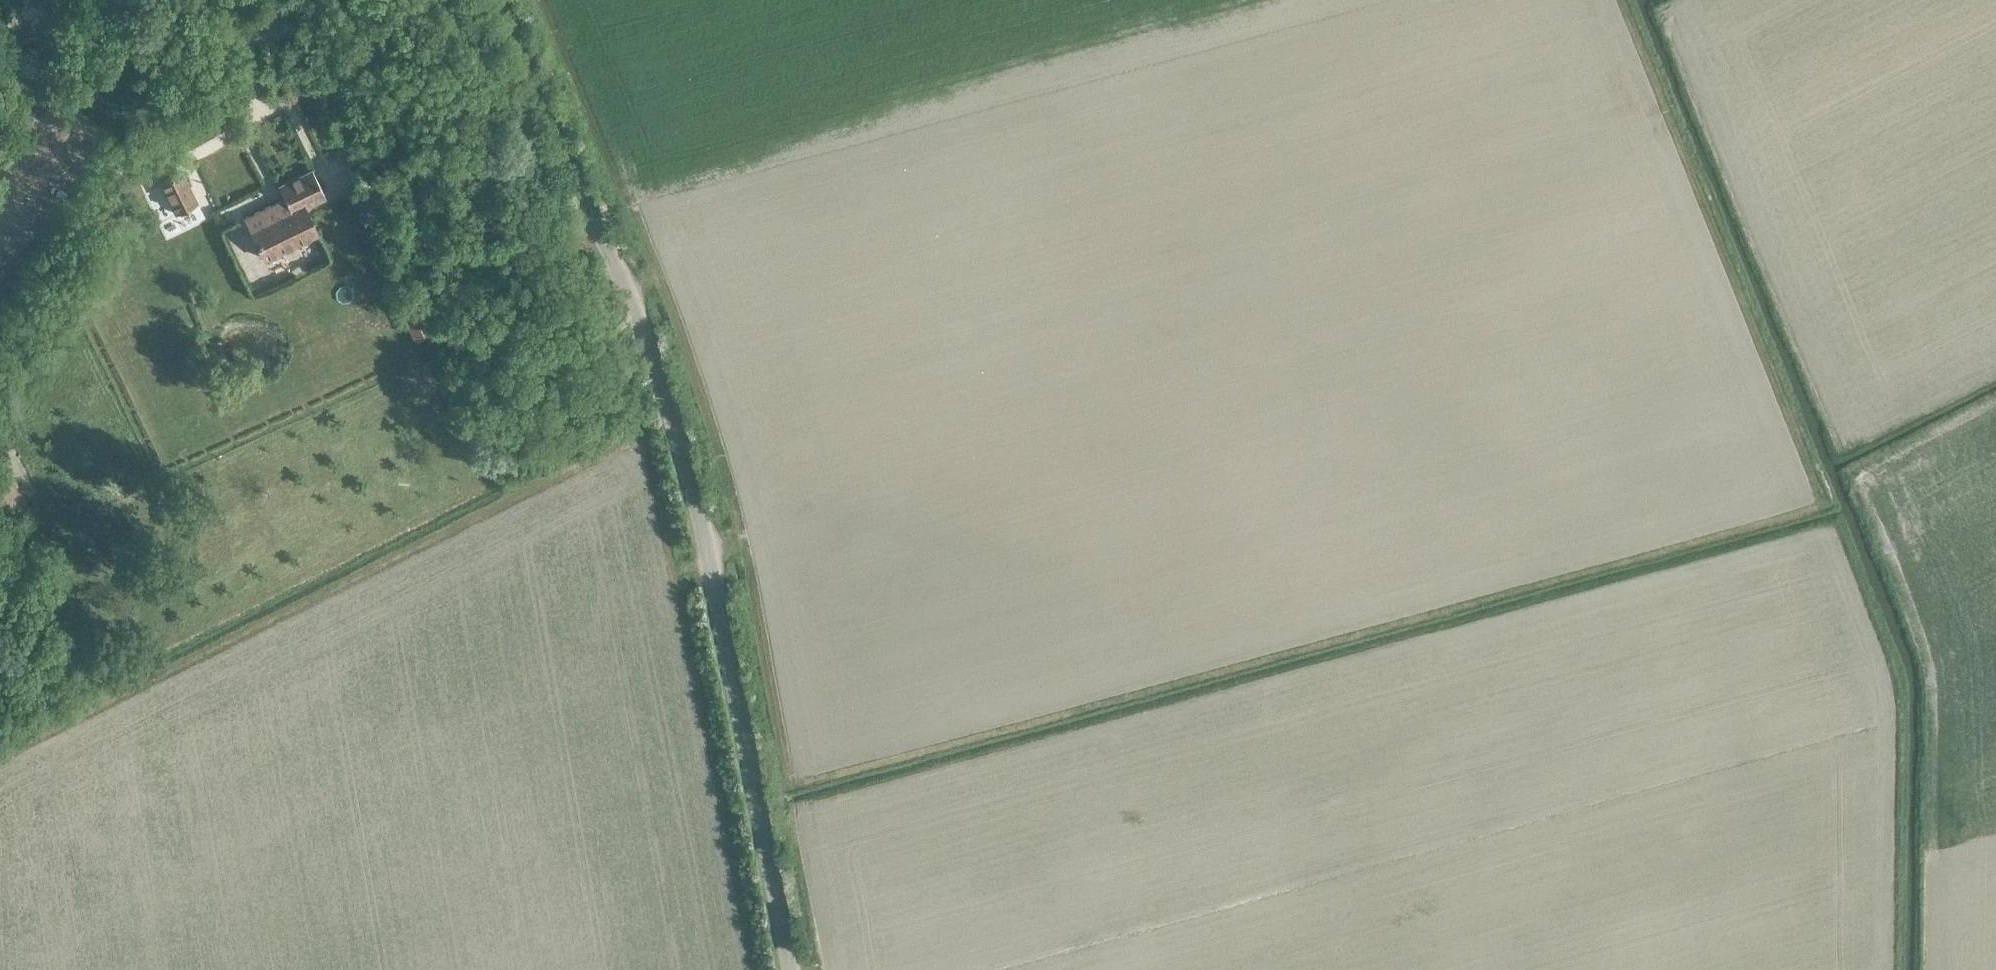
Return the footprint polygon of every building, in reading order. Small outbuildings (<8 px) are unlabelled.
[(302,207),(325,196),(311,168),(279,184),(285,197),(246,216),(265,255),(314,231),(302,207)] [(198,202),(183,170),(159,182),(174,213),(198,202)]
